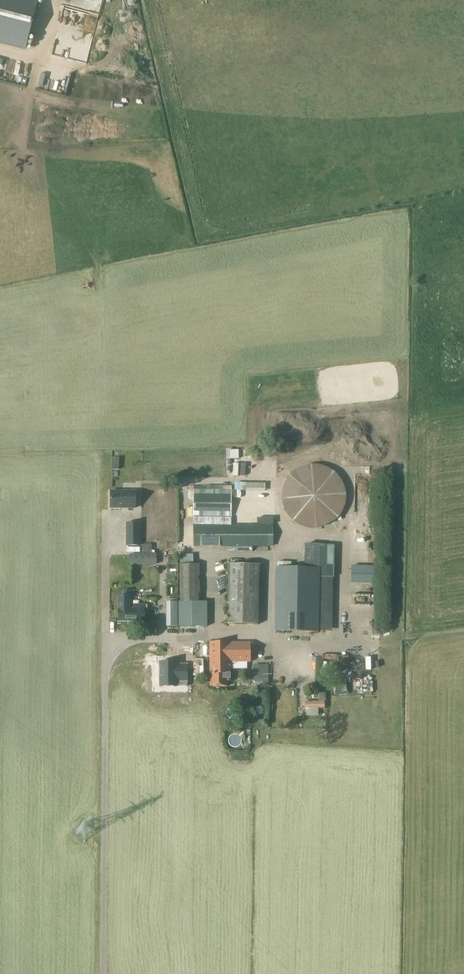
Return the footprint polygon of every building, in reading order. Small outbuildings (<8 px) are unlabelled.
[(25,51),(38,0),(0,0),(0,44),(25,51)] [(230,449),(227,449),(227,459),(239,458),(239,450),(230,450),(230,449)] [(314,528),(320,527),(325,525),(331,522),(335,519),(339,514),(342,509),(344,503),(345,497),(344,491),(343,485),(340,480),(337,475),(332,471),(327,468),(322,466),(316,465),(310,465),(304,466),(298,468),(293,472),(289,476),(286,481),(283,486),(282,492),(282,498),(283,504),(285,510),(288,515),(292,519),(297,523),(302,526),(308,527),(314,528)] [(135,491),(111,491),(111,508),(135,508),(135,491)] [(193,518),(230,518),(230,492),(193,491),(193,518)] [(236,492),(236,506),(266,506),(266,498),(262,498),(262,492),(236,492)] [(127,523),(127,545),(139,546),(140,523),(127,523)] [(195,545),(273,545),(273,525),(195,525),(195,545)] [(305,570),(277,571),(276,630),(318,631),(332,630),(330,547),(318,547),(305,547),(305,570)] [(129,555),(109,555),(110,565),(130,565),(155,564),(155,554),(129,555)] [(197,564),(179,564),(180,627),(206,627),(206,600),(198,600),(197,564)] [(229,568),(228,623),(257,624),(258,569),(258,565),(229,564),(229,568)] [(134,567),(132,578),(150,581),(151,570),(134,567)] [(119,596),(119,608),(130,608),(130,590),(123,590),(123,596),(119,596)] [(166,626),(177,626),(177,601),(166,601),(166,626)] [(130,608),(119,608),(119,609),(118,609),(118,621),(144,621),(144,605),(133,605),(133,609),(130,608)] [(210,642),(210,659),(210,675),(210,686),(227,686),(227,679),(230,679),(230,662),(250,662),(250,642),(230,642),(210,642)] [(203,659),(193,659),(193,675),(203,675),(203,659)] [(176,662),(160,662),(160,687),(176,687),(176,681),(187,681),(187,665),(180,665),(180,667),(176,667),(176,665),(176,662)] [(346,680),(335,681),(337,692),(347,691),(346,680)]
